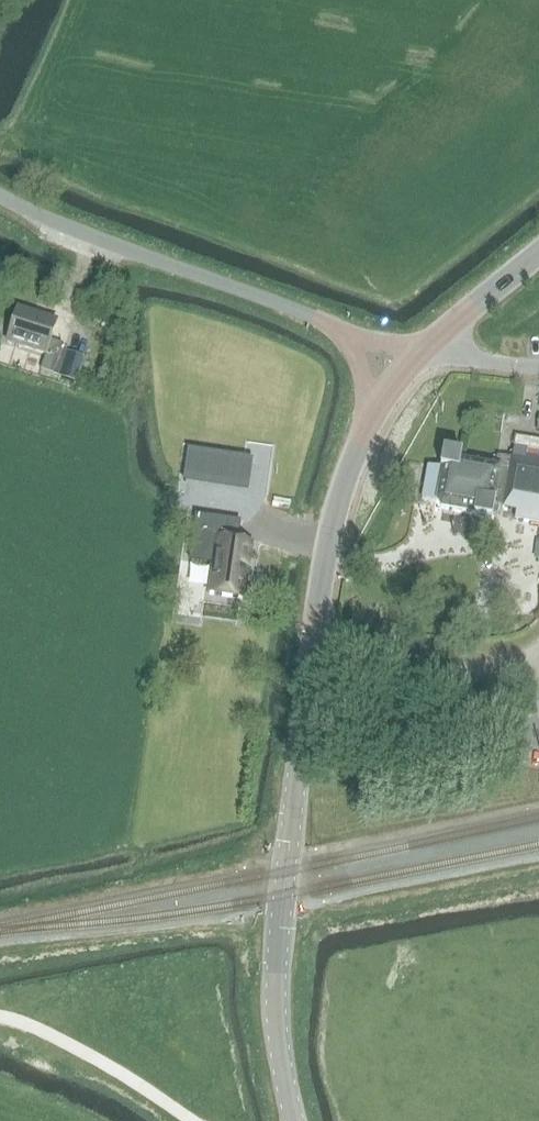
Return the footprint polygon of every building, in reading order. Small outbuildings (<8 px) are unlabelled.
[(53,374),(62,345),(50,341),(56,321),(17,309),(6,342),(45,355),(40,370),(53,374)] [(76,382),(84,357),(66,351),(59,377),(76,382)] [(515,436),(514,446),(538,451),(538,440),(515,436)] [(509,470),(500,468),(459,460),(460,454),(443,451),(440,469),(428,467),(422,499),(435,502),(440,509),(474,515),(473,517),(491,520),(493,506),(502,507),(502,508),(516,511),(515,517),(538,522),(538,458),(526,456),(527,450),(513,447),(512,458),(511,458),(509,470)] [(188,451),(184,478),(207,481),(211,454),(188,451)] [(196,516),(190,559),(214,563),(209,593),(223,595),(241,598),(249,544),(234,542),(235,533),(237,533),(239,522),(196,516)]
